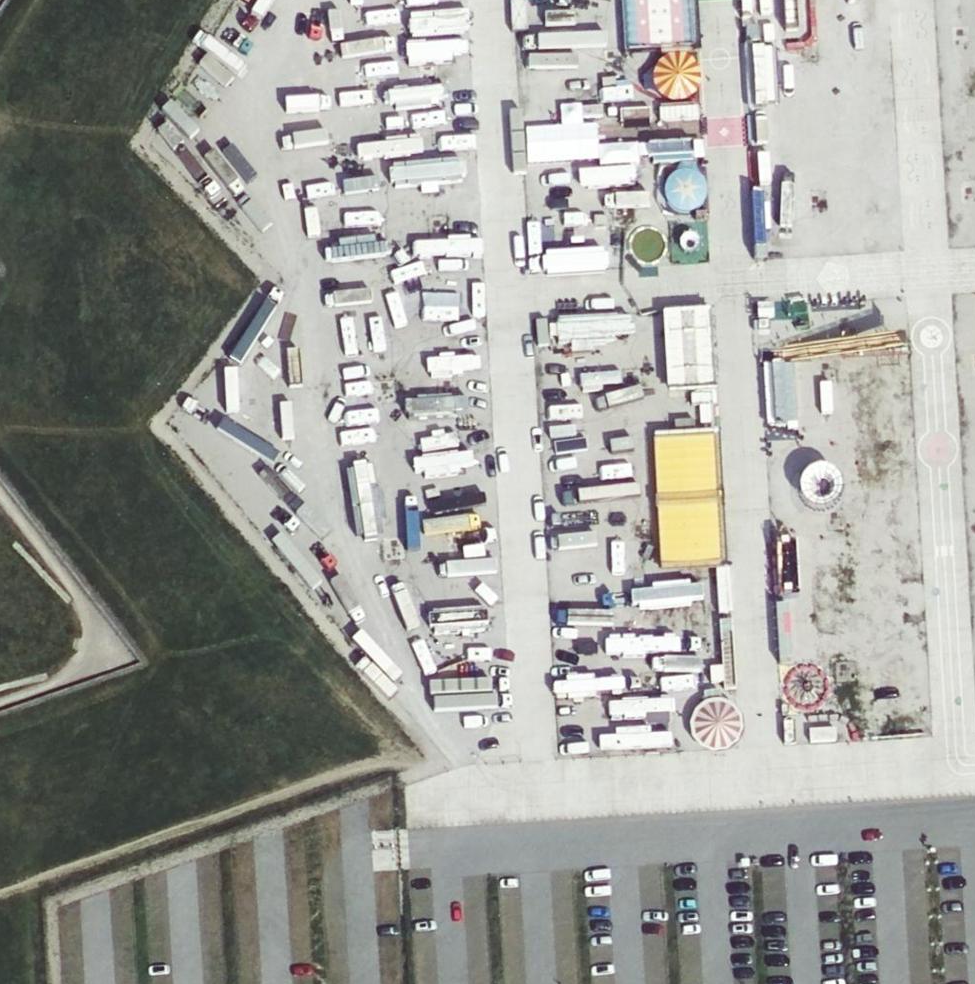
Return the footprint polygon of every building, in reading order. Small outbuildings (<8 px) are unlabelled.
[(475,71),(442,64),(437,91),(471,98),(474,86),(488,89),(489,85),(473,81),(475,71)]
